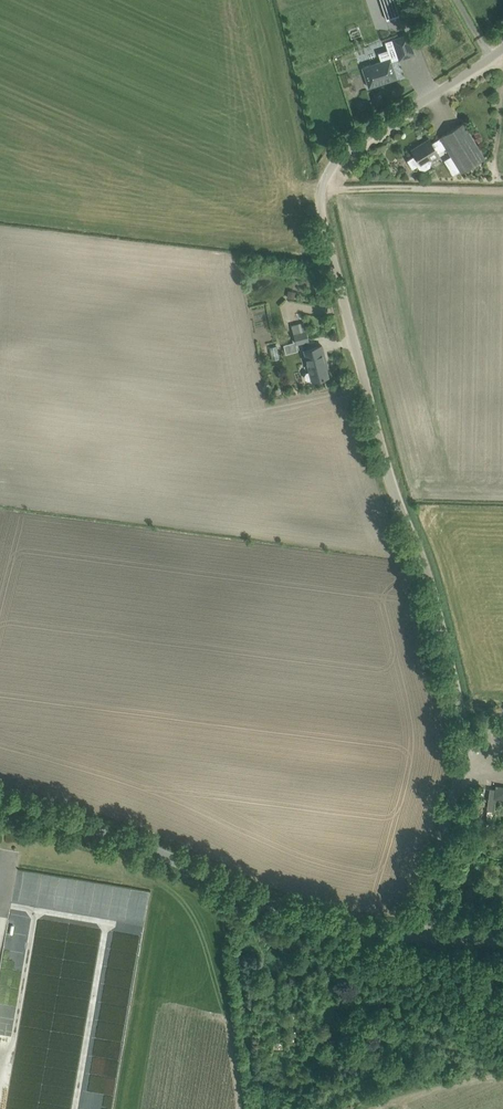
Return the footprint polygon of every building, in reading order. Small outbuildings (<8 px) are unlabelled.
[(395,3),(383,7),(387,20),(399,15),(395,3)] [(392,39),(399,60),(415,54),(408,34),(392,39)] [(362,67),(369,87),(397,78),(390,58),(362,67)] [(463,123),(440,138),(442,142),(434,146),(429,139),(412,150),(415,155),(407,160),(412,169),(418,165),(419,168),(425,170),(430,166),(431,161),(430,160),(439,154),(438,153),(446,148),(461,172),(485,157),(463,123)] [(296,290),(288,289),(287,297),(294,299),(296,290)] [(298,332),(294,333),(296,342),(308,340),(306,330),(305,330),(304,326),(297,327),(298,332)] [(325,360),(322,346),(304,351),(310,371),(306,372),(305,374),(306,378),(308,380),(311,379),(311,380),(328,376),(324,361),(325,360)] [(490,788),(488,799),(487,809),(494,810),(496,797),(495,797),(495,796),(495,794),(495,793),(496,791),(496,789),(490,788)]
